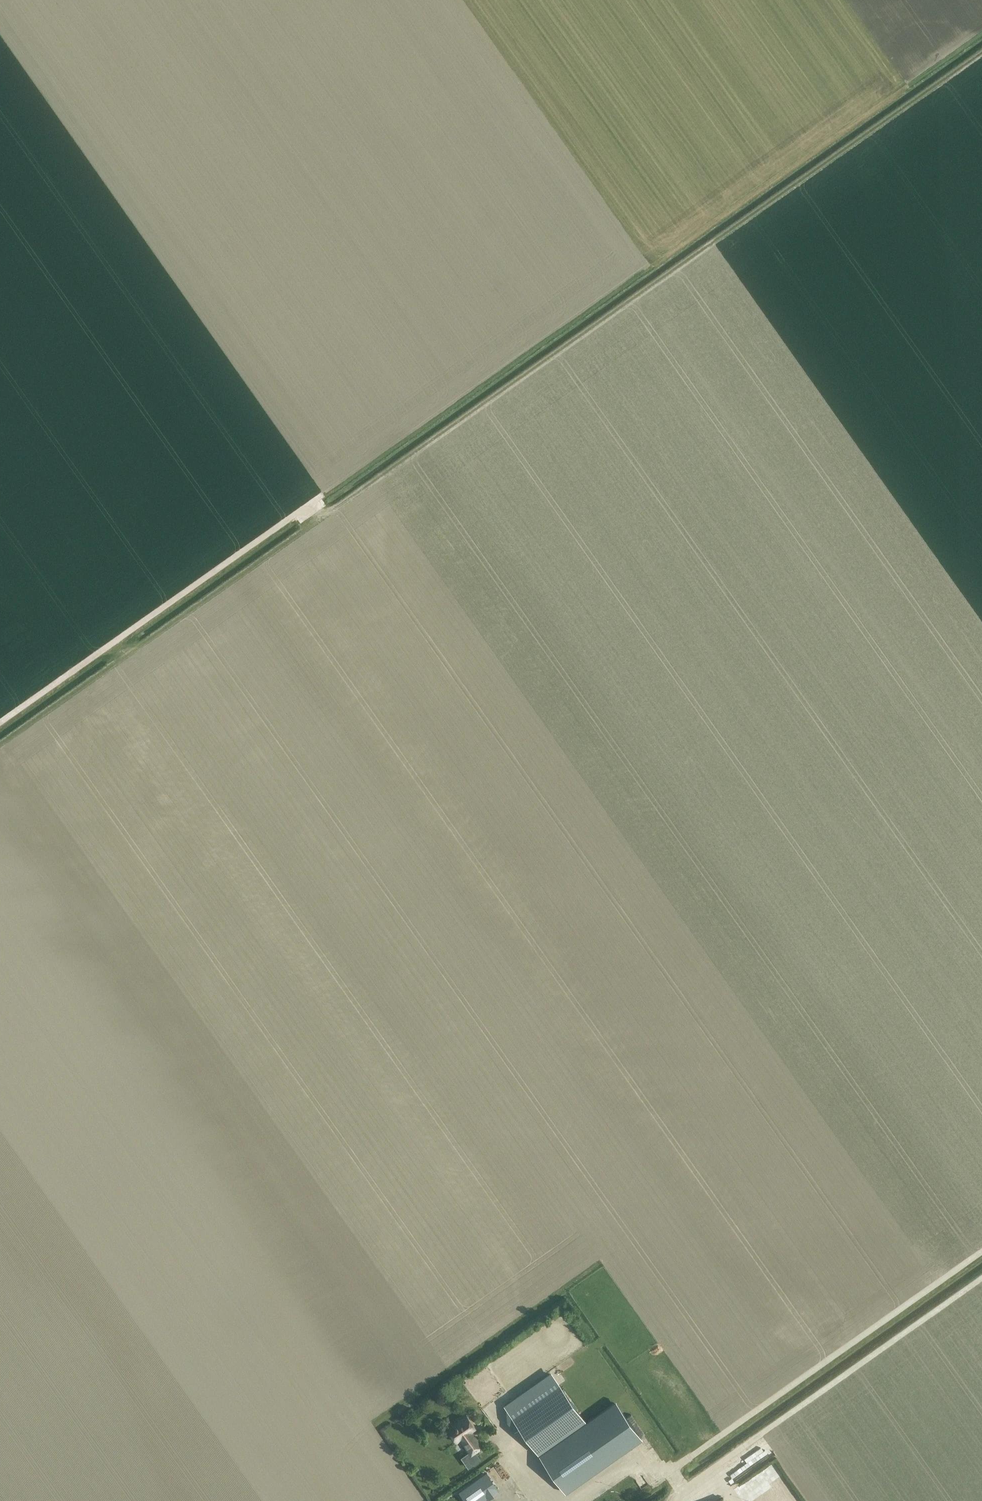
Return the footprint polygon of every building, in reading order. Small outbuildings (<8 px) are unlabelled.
[(499,1374),(477,1391),(481,1397),(504,1380),(499,1374)] [(583,1421),(558,1385),(513,1417),(538,1452),(583,1421)] [(640,1439),(615,1403),(540,1456),(565,1491),(640,1439)] [(474,1426),(466,1414),(447,1428),(457,1442),(461,1438),(465,1443),(464,1444),(471,1455),(483,1447),(470,1429),(474,1426)] [(468,1500),(482,1500),(488,1497),(497,1491),(485,1473),(461,1490),(468,1500)]
